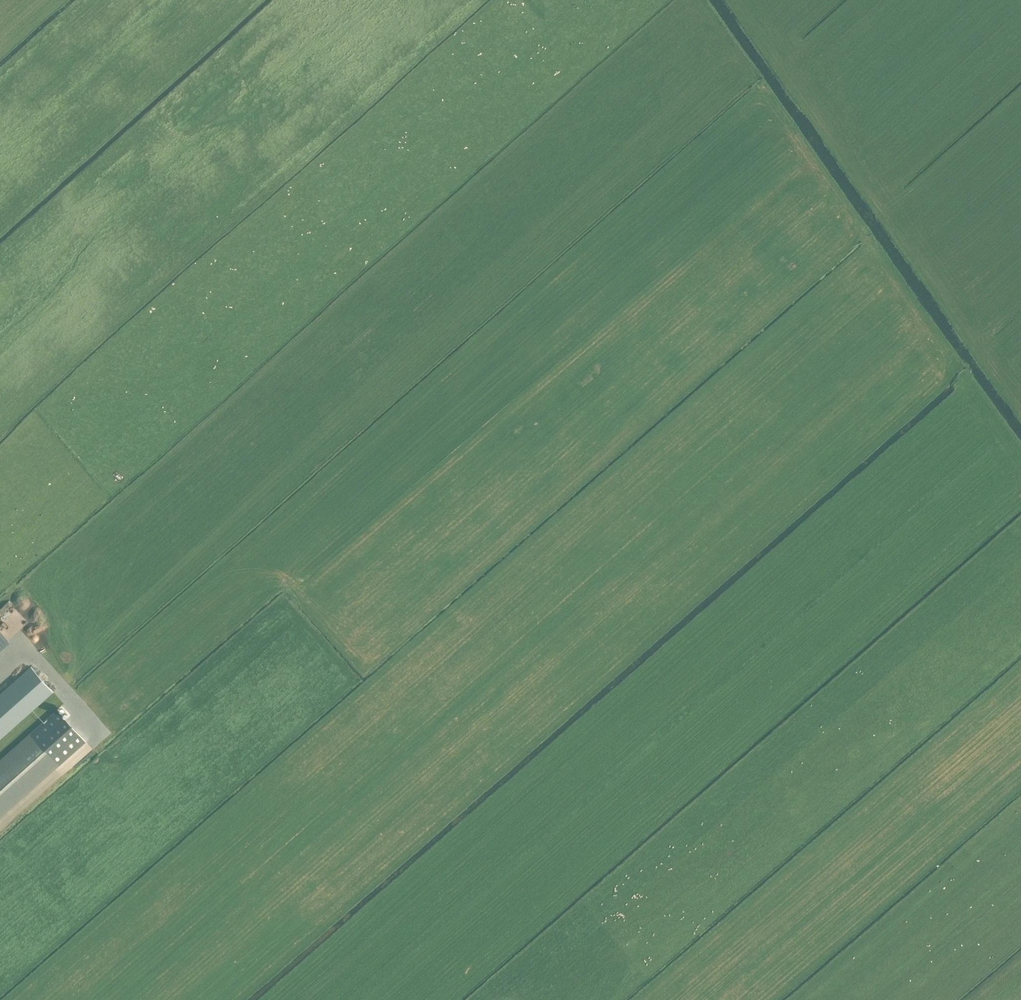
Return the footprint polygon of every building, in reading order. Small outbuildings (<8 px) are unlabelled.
[(8,640),(0,631),(0,648),(8,640)] [(53,691),(31,666),(0,693),(0,739),(53,691)] [(58,709),(31,733),(59,765),(86,741),(58,709)] [(59,765),(31,733),(0,760),(0,817),(59,765)]
